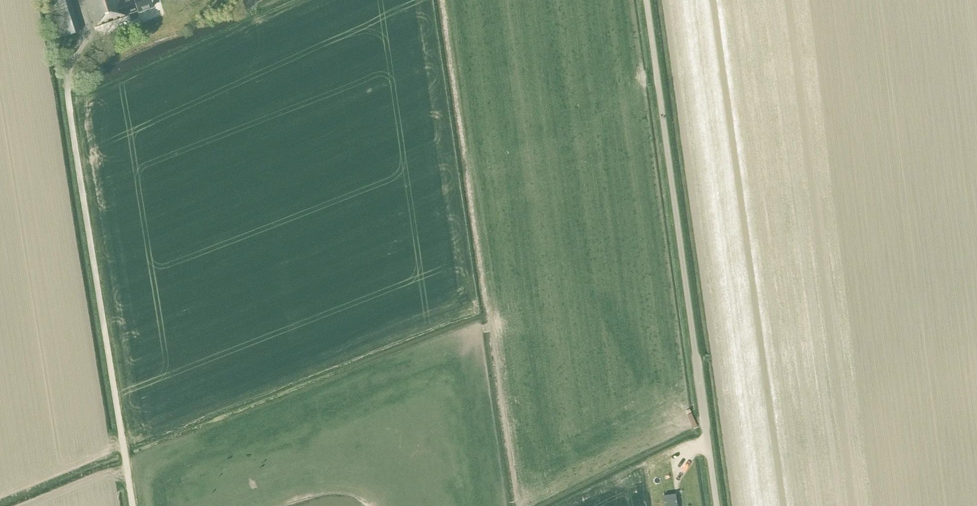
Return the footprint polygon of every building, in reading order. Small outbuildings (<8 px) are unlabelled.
[(70,0),(53,0),(64,36),(79,31),(70,0)] [(154,6),(151,0),(85,0),(94,27),(129,15),(129,13),(137,10),(138,12),(154,6)] [(664,505),(677,505),(675,494),(663,495),(664,505)]
